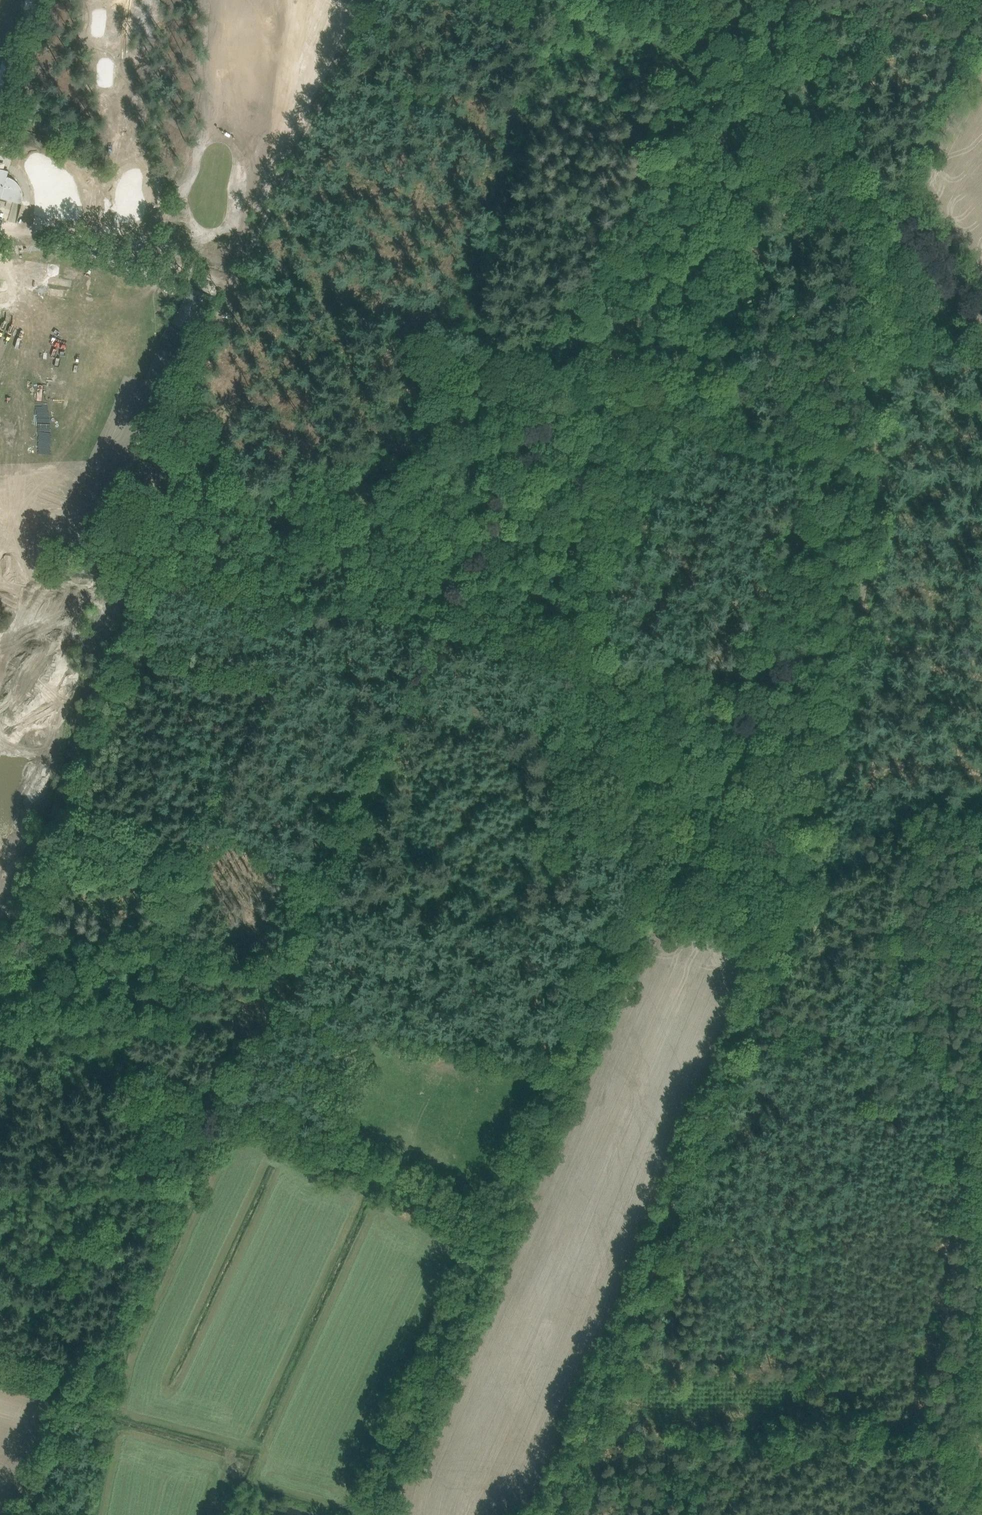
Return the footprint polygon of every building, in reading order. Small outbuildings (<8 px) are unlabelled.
[(22,204),(23,200),(23,197),(23,194),(22,191),(21,188),(19,185),(17,182),(15,180),(12,178),(9,177),(7,176),(9,171),(4,169),(0,169),(0,197),(22,204)] [(391,1505),(382,1500),(375,1514),(386,1514),(391,1505)]
